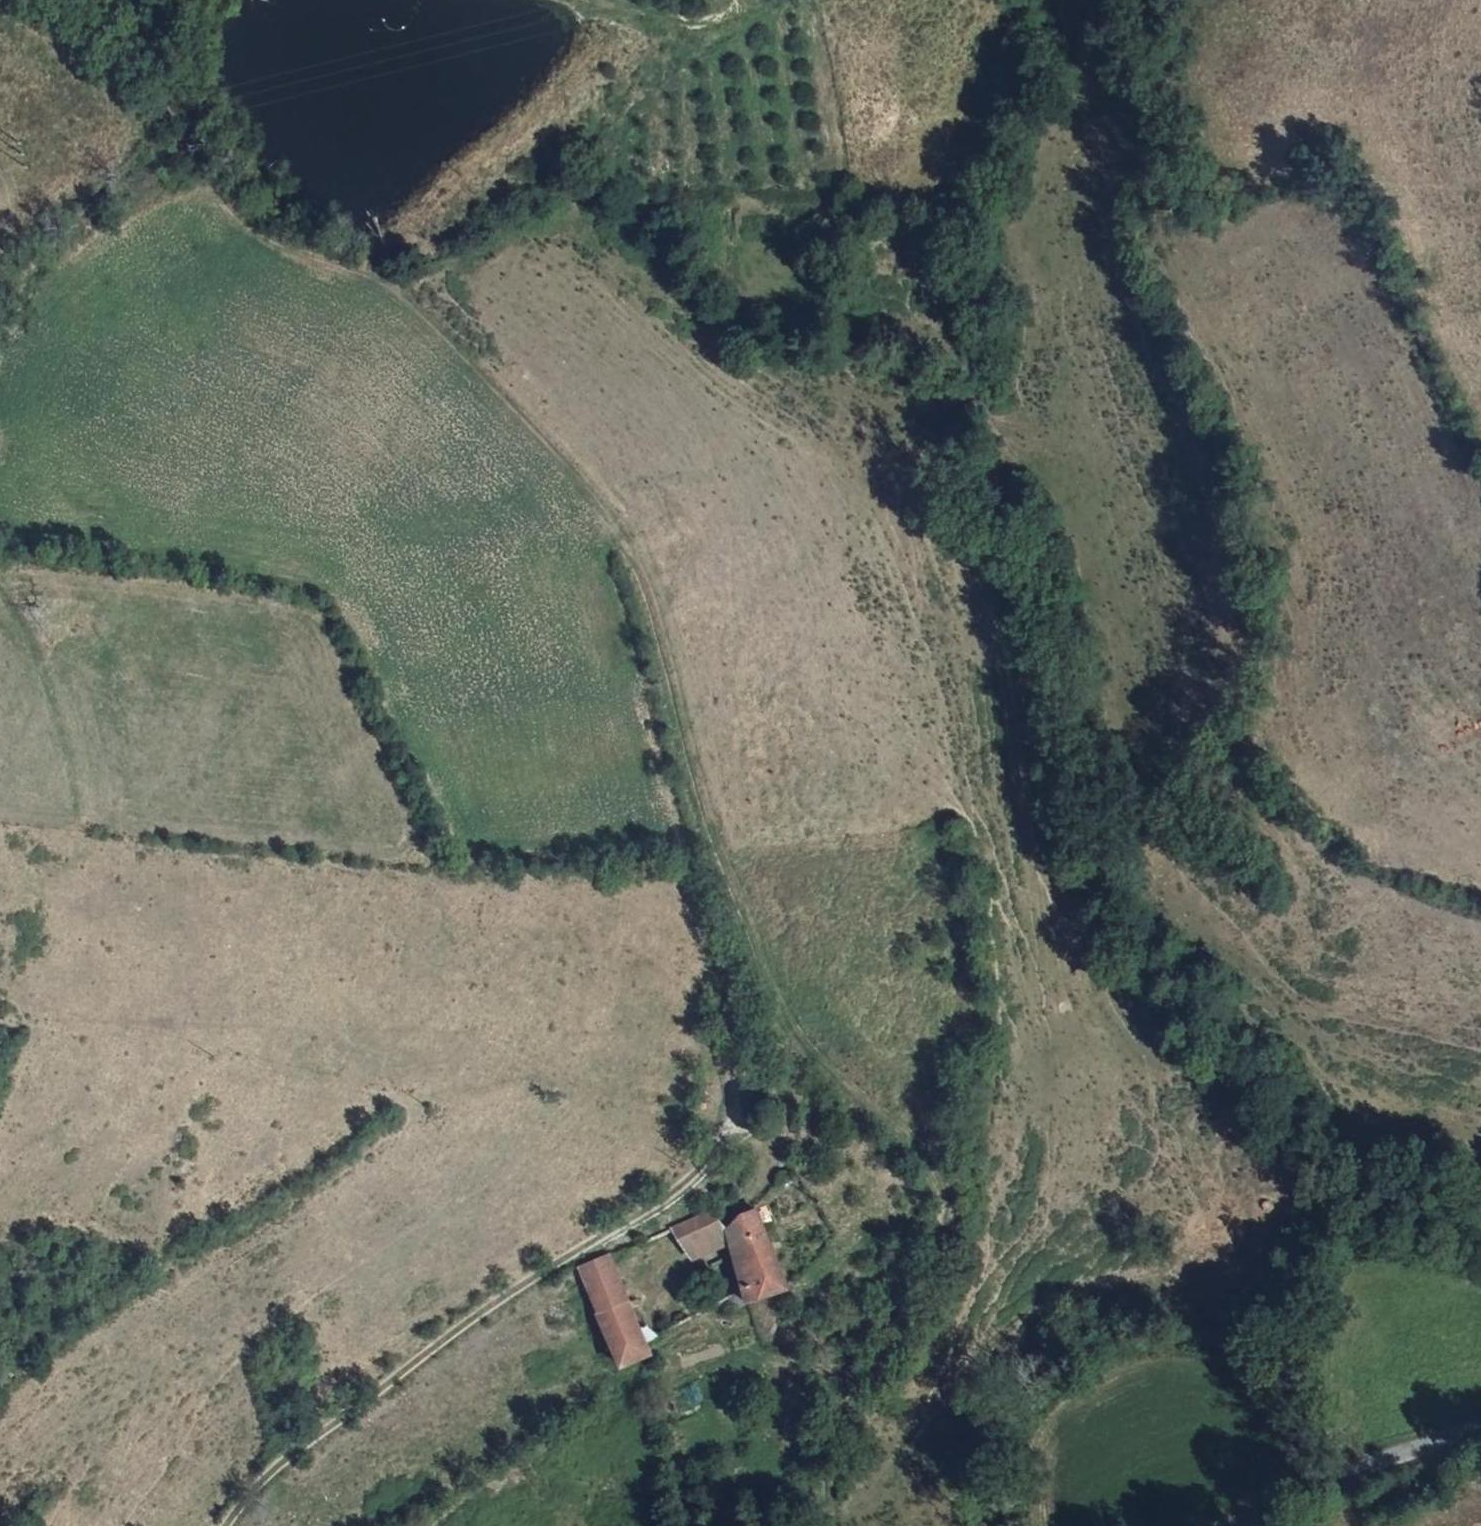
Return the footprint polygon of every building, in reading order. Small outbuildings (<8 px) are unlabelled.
[(716,1218),(698,1181),(658,1198),(676,1237),(716,1218)] [(724,1198),(716,1218),(737,1270),(779,1250),(746,1188),(724,1198)] [(646,1314),(602,1223),(599,1224),(596,1218),(564,1234),(618,1339),(649,1325),(646,1314)]
